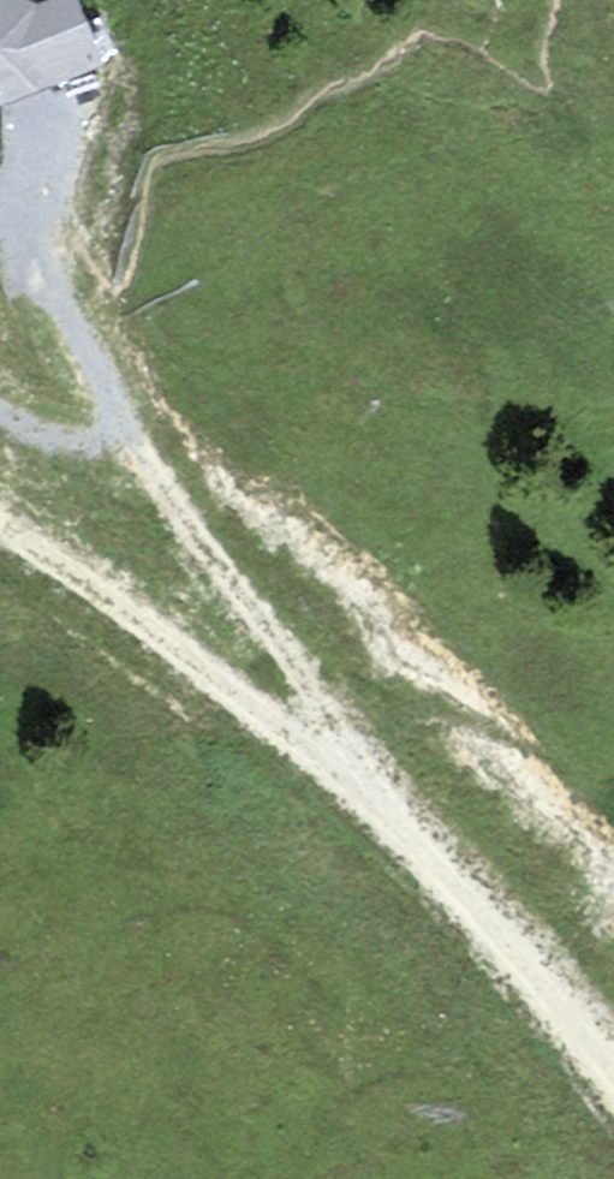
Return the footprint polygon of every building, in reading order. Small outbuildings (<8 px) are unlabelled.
[(95,64),(73,0),(47,0),(35,4),(26,0),(0,0),(0,98),(95,64)]
